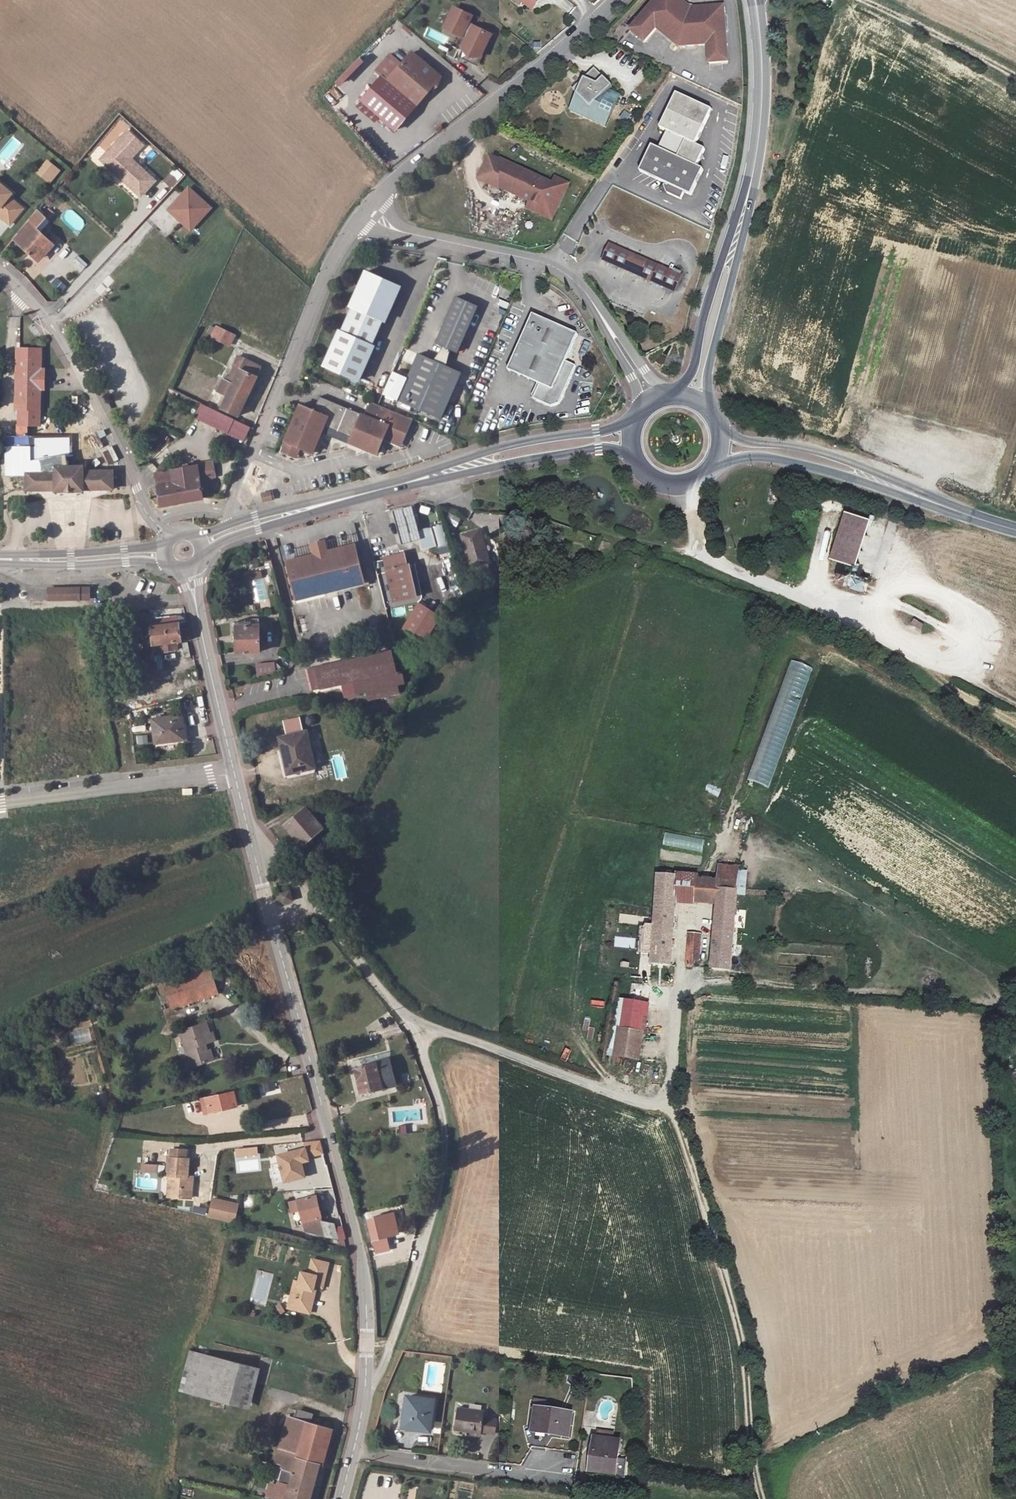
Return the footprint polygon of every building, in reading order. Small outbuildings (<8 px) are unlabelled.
[(510,1),(508,3),(516,9),(518,6),(523,0),(508,0),(510,1)] [(518,6),(527,13),(537,0),(523,0),(518,6)] [(625,24),(639,36),(651,22),(673,41),(702,39),(704,58),(723,56),(718,0),(717,0),(688,2),(684,1),(683,0),(645,0),(625,24)] [(463,17),(447,8),(436,27),(452,36),(453,35),(458,38),(453,47),(470,56),(481,36),(459,24),(463,17)] [(441,45),(436,54),(443,59),(449,49),(441,45)] [(453,47),(450,53),(466,62),(470,56),(453,47)] [(388,54),(374,67),(378,73),(384,78),(398,65),(388,54)] [(337,86),(363,63),(356,56),(331,79),(337,86)] [(433,83),(408,57),(398,65),(384,78),(378,73),(351,100),(381,133),(407,111),(433,83)] [(606,82),(588,64),(566,86),(571,90),(563,107),(599,123),(614,90),(603,85),(606,82)] [(667,132),(659,149),(698,167),(706,150),(679,137),(687,119),(704,127),(712,109),(676,92),(660,129),(667,132)] [(127,130),(106,152),(111,156),(107,161),(126,179),(124,181),(140,195),(147,188),(145,186),(152,178),(130,158),(128,156),(140,142),(127,130)] [(402,138),(395,146),(405,154),(412,146),(402,138)] [(142,144),(140,142),(128,156),(130,158),(142,144)] [(659,149),(653,146),(640,172),(664,183),(662,185),(664,192),(681,200),(685,192),(693,195),(704,170),(698,167),(659,149)] [(547,180),(485,151),(474,174),(526,198),(541,205),(551,183),(547,180)] [(100,159),(124,181),(126,179),(107,161),(111,156),(106,152),(100,159)] [(46,161),(38,171),(46,178),(54,168),(46,161)] [(174,167),(161,180),(169,188),(182,175),(174,167)] [(54,168),(46,178),(49,181),(57,171),(54,168)] [(526,198),(522,205),(547,216),(564,180),(550,174),(547,180),(551,183),(541,205),(526,198)] [(154,180),(152,178),(145,186),(147,188),(154,180)] [(9,224),(23,209),(9,197),(12,194),(0,183),(0,216),(9,224)] [(178,199),(167,210),(182,224),(185,221),(192,228),(210,208),(188,188),(181,195),(182,196),(179,200),(178,199)] [(47,212),(55,219),(61,212),(53,205),(47,212)] [(36,210),(14,236),(40,259),(55,242),(38,226),(45,217),(36,210)] [(192,228),(185,221),(182,224),(189,230),(192,228)] [(621,264),(627,250),(605,240),(599,254),(621,264)] [(644,257),(627,250),(621,264),(638,271),(644,257)] [(644,257),(638,271),(672,286),(678,272),(644,257)] [(335,329),(319,364),(353,380),(369,345),(368,344),(379,319),(381,320),(397,285),(384,279),(384,281),(375,277),(376,275),(363,269),(347,304),(349,305),(337,330),(335,329)] [(474,303),(452,294),(432,340),(439,343),(447,347),(454,350),(474,303)] [(557,404),(558,402),(574,364),(564,359),(576,332),(529,311),(505,368),(538,382),(531,397),(551,406),(554,405),(557,404)] [(218,328),(214,338),(231,345),(235,336),(218,328)] [(439,343),(429,358),(442,364),(447,347),(439,343)] [(17,412),(17,427),(26,427),(26,428),(38,428),(38,392),(38,387),(41,387),(41,376),(38,376),(38,371),(38,351),(16,351),(17,412)] [(222,404),(236,411),(258,363),(234,352),(228,366),(229,366),(225,376),(223,374),(215,390),(226,395),(222,404)] [(429,358),(415,352),(394,398),(438,417),(458,371),(442,364),(429,358)] [(309,409),(295,404),(277,448),(294,454),(296,448),(308,453),(317,429),(373,452),(378,438),(392,444),(404,416),(365,400),(359,414),(314,395),(309,409)] [(240,417),(205,401),(199,416),(232,431),(240,417)] [(404,416),(392,444),(397,446),(408,417),(404,416)] [(16,427),(16,438),(26,438),(26,428),(26,427),(17,427),(16,427)] [(112,492),(112,473),(83,473),(82,468),(54,469),(54,474),(26,474),(26,438),(16,438),(16,470),(13,470),(12,470),(12,493),(55,493),(55,494),(83,494),(83,492),(112,492)] [(277,448),(276,451),(292,458),(294,454),(277,448)] [(183,462),(181,463),(155,470),(164,502),(205,490),(200,472),(205,471),(202,457),(197,459),(188,460),(188,458),(182,459),(183,462)] [(274,489),(261,492),(264,502),(276,499),(274,489)] [(426,514),(428,507),(419,505),(418,512),(426,514)] [(405,507),(386,512),(396,545),(413,541),(410,531),(413,530),(405,507)] [(872,520),(847,512),(832,561),(857,568),(872,520)] [(440,523),(427,527),(432,543),(444,540),(440,523)] [(413,541),(416,548),(433,544),(432,543),(427,527),(413,530),(410,531),(413,541)] [(478,532),(460,538),(468,566),(485,561),(478,532)] [(278,561),(288,600),(366,581),(356,542),(323,550),(321,540),(307,543),(310,554),(278,561)] [(394,555),(376,561),(389,602),(409,597),(400,566),(398,566),(394,555)] [(250,577),(236,581),(238,588),(252,585),(250,577)] [(239,590),(238,588),(236,581),(229,583),(232,592),(239,590)] [(57,588),(47,588),(48,602),(57,602),(57,588)] [(81,588),(57,588),(57,602),(81,601),(81,588)] [(92,588),(81,588),(81,601),(93,601),(92,588)] [(437,610),(415,600),(401,628),(424,637),(437,610)] [(153,630),(152,630),(152,631),(149,631),(150,637),(153,637),(156,656),(176,654),(175,646),(188,642),(184,624),(176,626),(175,620),(174,619),(151,623),(153,630)] [(249,631),(226,633),(230,659),(252,656),(249,631)] [(307,695),(337,687),(348,684),(351,697),(362,694),(368,693),(370,701),(394,695),(392,687),(399,685),(397,673),(391,674),(386,652),(301,673),(307,695)] [(786,659),(749,782),(772,788),(809,666),(786,659)] [(274,675),(274,662),(255,662),(255,675),(274,675)] [(342,699),(351,697),(348,684),(337,687),(342,699)] [(186,711),(201,708),(200,700),(184,703),(186,711)] [(183,716),(154,720),(157,744),(186,740),(183,716)] [(310,762),(299,728),(277,735),(282,751),(279,752),(285,771),(310,762)] [(132,746),(146,743),(145,734),(131,736),(132,746)] [(682,791),(692,797),(699,784),(690,778),(682,791)] [(320,828),(303,806),(282,823),(300,844),(320,828)] [(718,881),(701,880),(699,905),(716,907),(712,970),(730,972),(738,869),(719,867),(718,881)] [(678,878),(658,876),(651,965),(670,966),(676,904),(678,878)] [(701,880),(678,878),(676,904),(699,905),(701,880)] [(286,893),(279,896),(282,905),(290,902),(286,893)] [(695,966),(697,941),(688,941),(687,965),(695,966)] [(214,968),(170,989),(182,1013),(225,991),(214,968)] [(644,1000),(624,998),(622,1024),(641,1025),(644,1000)] [(212,1023),(185,1033),(197,1064),(217,1057),(212,1043),(223,1040),(220,1031),(215,1033),(212,1023)] [(350,1062),(352,1069),(373,1065),(378,1091),(390,1088),(384,1055),(350,1062)] [(635,1061),(633,1087),(651,1090),(655,1063),(635,1061)] [(373,1065),(352,1069),(357,1095),(378,1091),(373,1065)] [(240,1105),(237,1088),(203,1095),(204,1100),(207,1111),(240,1105)] [(185,1114),(181,1100),(166,1103),(169,1115),(185,1114)] [(207,1111),(204,1100),(192,1103),(194,1114),(207,1111)] [(299,1147),(278,1151),(284,1177),(302,1173),(299,1161),(303,1160),(299,1147)] [(166,1176),(169,1176),(173,1176),(171,1197),(190,1199),(192,1181),(186,1180),(186,1177),(188,1160),(185,1159),(185,1151),(171,1149),(170,1158),(168,1158),(166,1176)] [(154,1174),(155,1164),(139,1163),(138,1172),(154,1174)] [(274,1163),(267,1165),(272,1184),(280,1182),(274,1163)] [(348,1238),(343,1224),(323,1222),(317,1192),(298,1193),(303,1229),(348,1238)] [(237,1202),(206,1195),(201,1216),(230,1222),(237,1202)] [(389,1210),(366,1215),(372,1251),(377,1250),(378,1254),(387,1252),(384,1234),(394,1232),(389,1210)] [(321,1288),(327,1264),(311,1260),(307,1274),(300,1273),(298,1283),(293,1282),(290,1295),(294,1296),(291,1310),(306,1313),(311,1291),(314,1292),(315,1287),(321,1288)] [(311,1291),(306,1313),(309,1314),(314,1292),(311,1291)] [(202,1353),(190,1350),(181,1389),(193,1392),(202,1353)] [(260,1366),(202,1353),(193,1392),(251,1405),(260,1366)] [(435,1400),(411,1395),(406,1424),(430,1429),(435,1400)] [(487,1413),(461,1408),(457,1429),(496,1436),(498,1422),(485,1419),(487,1413)] [(290,1418),(303,1421),(305,1412),(292,1409),(290,1418)] [(568,1418),(535,1412),(532,1431),(547,1433),(546,1437),(564,1441),(568,1418)] [(296,1458),(318,1463),(327,1427),(303,1421),(290,1418),(287,1417),(279,1447),(298,1453),(296,1458)] [(622,1448),(598,1444),(592,1477),(615,1482),(622,1448)] [(296,1458),(293,1471),(283,1469),(280,1485),(276,1498),(309,1498),(318,1463),(296,1458)] [(272,1484),(268,1498),(275,1498),(276,1498),(280,1485),(272,1484)]
